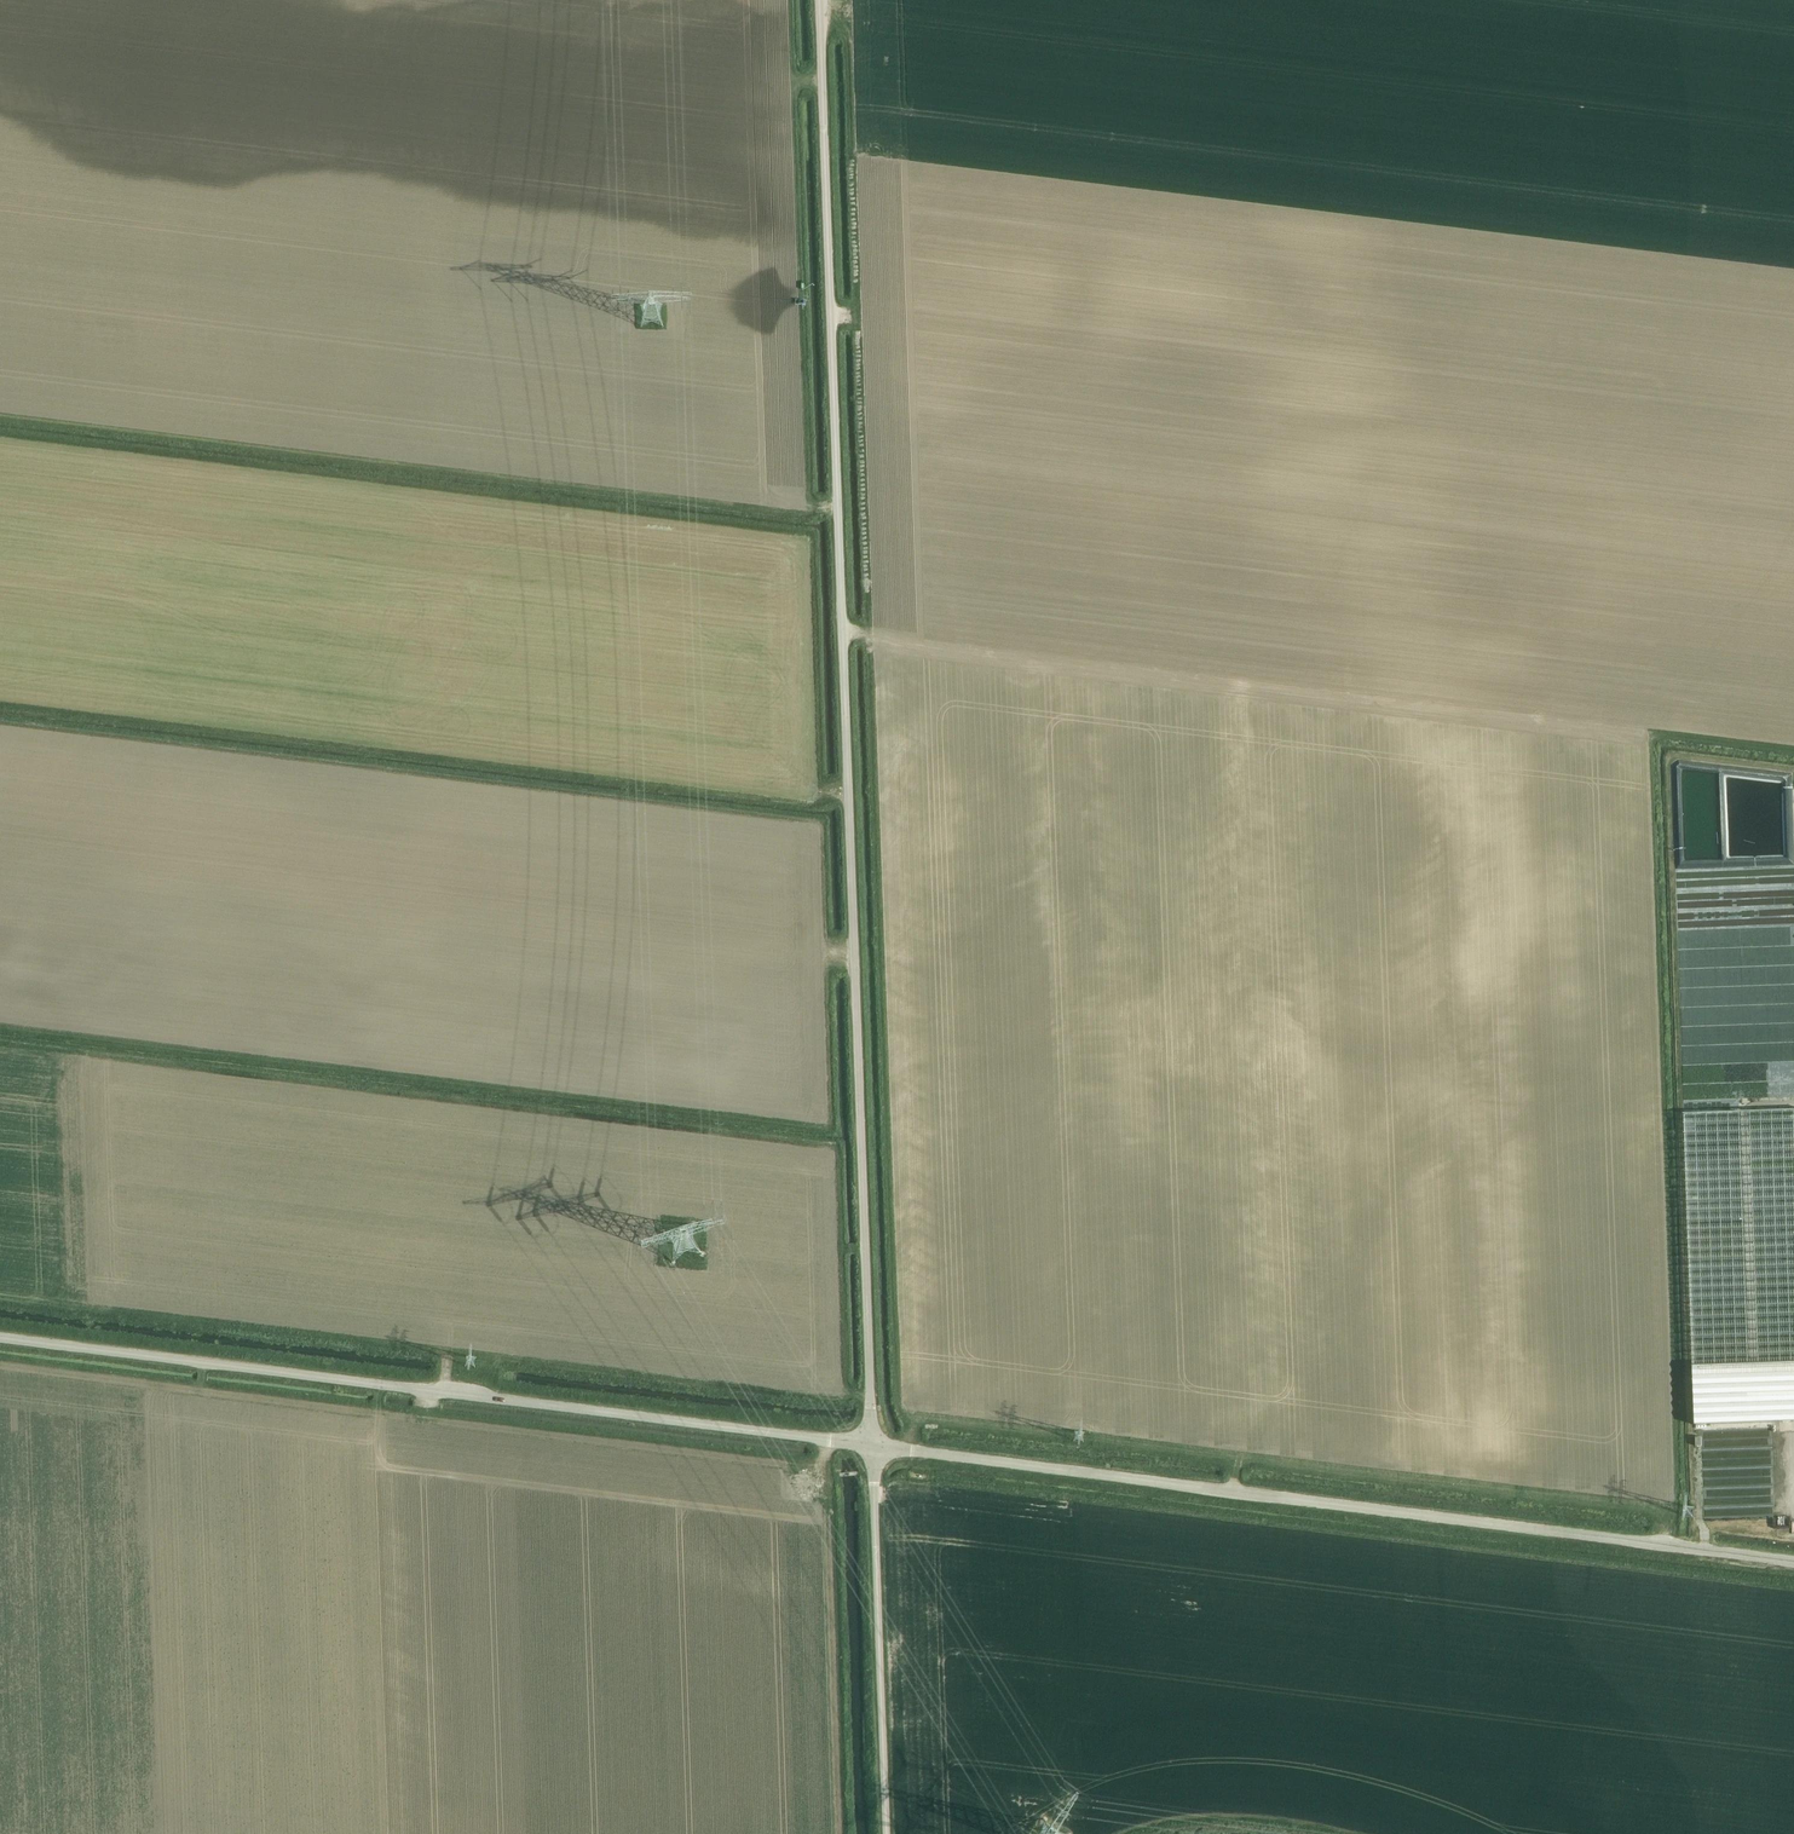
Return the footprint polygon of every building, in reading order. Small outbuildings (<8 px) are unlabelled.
[(1684,1114),(1695,1425),(1793,1422),(1793,1110),(1684,1114)]
